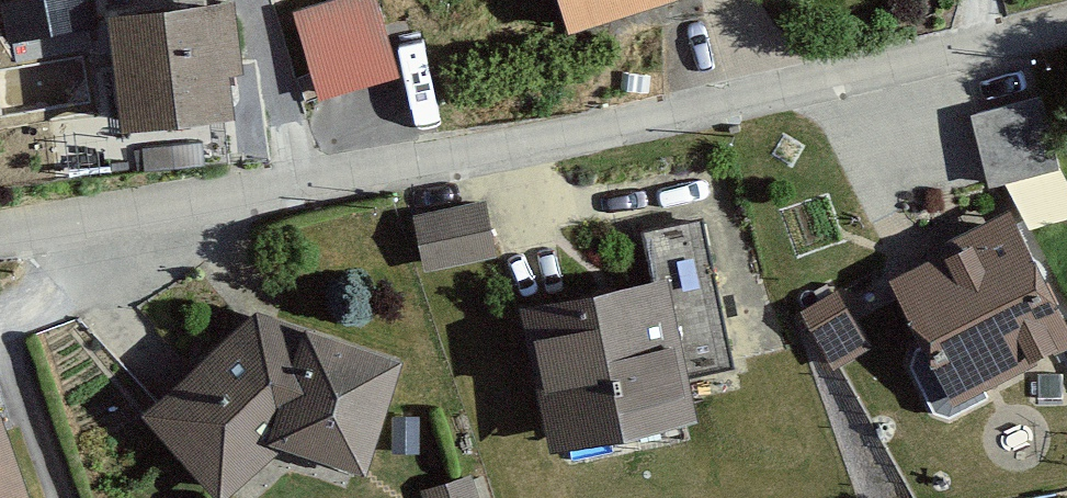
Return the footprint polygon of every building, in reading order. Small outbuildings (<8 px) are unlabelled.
[(85,12),(97,125),(213,112),(209,70),(224,69),(217,0),(202,0),(85,12)] [(287,7),(306,88),(391,68),(375,0),(317,0),(287,7)] [(550,27),(633,0),(541,0),(550,27)] [(1036,86),(955,103),(972,180),(1052,163),(1036,86)] [(469,192),(398,210),(412,263),(482,245),(469,192)] [(997,213),(868,270),(926,400),(1054,343),(997,213)] [(638,267),(498,292),(525,437),(684,408),(677,369),(728,360),(701,214),(631,227),(638,267)] [(825,287),(786,311),(819,363),(857,339),(825,287)] [(241,304),(123,407),(198,494),(260,440),(344,468),(382,350),(241,304)] [(402,483),(405,497),(472,497),(465,467),(402,483)] [(0,470),(0,497),(9,497),(0,470)]
